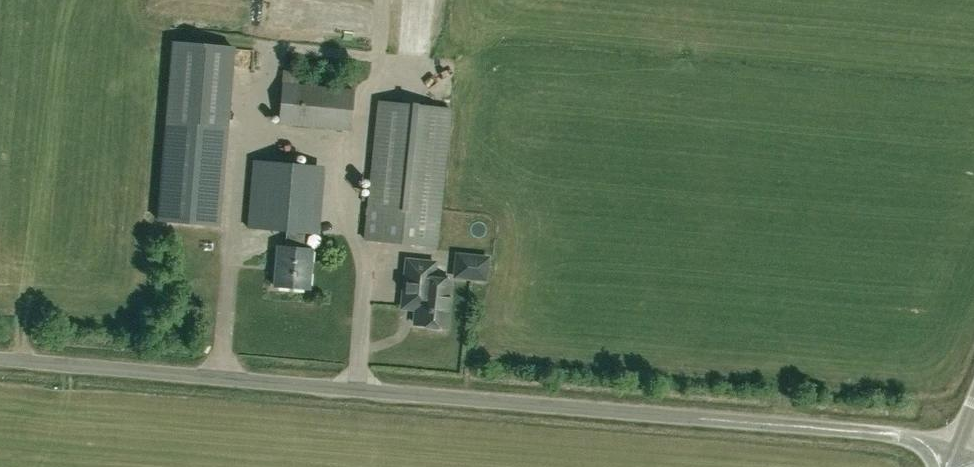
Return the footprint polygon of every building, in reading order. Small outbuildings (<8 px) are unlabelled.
[(158,219),(218,224),(233,47),(173,42),(158,219)] [(262,59),(262,73),(275,74),(276,59),(262,59)] [(350,130),(354,89),(299,84),(301,71),(284,69),(283,82),(279,123),(350,130)] [(436,245),(450,107),(379,100),(365,238),(436,245)] [(319,234),(325,167),(254,160),(248,227),(286,231),(285,247),(278,246),(274,286),(308,289),(311,249),(302,248),(304,232),(319,234)] [(486,279),(488,257),(457,254),(455,276),(470,278),(486,279)] [(409,260),(405,292),(404,309),(418,311),(417,325),(428,326),(430,329),(439,330),(442,327),(446,328),(450,292),(451,280),(434,278),(436,262),(429,262),(409,260)]
